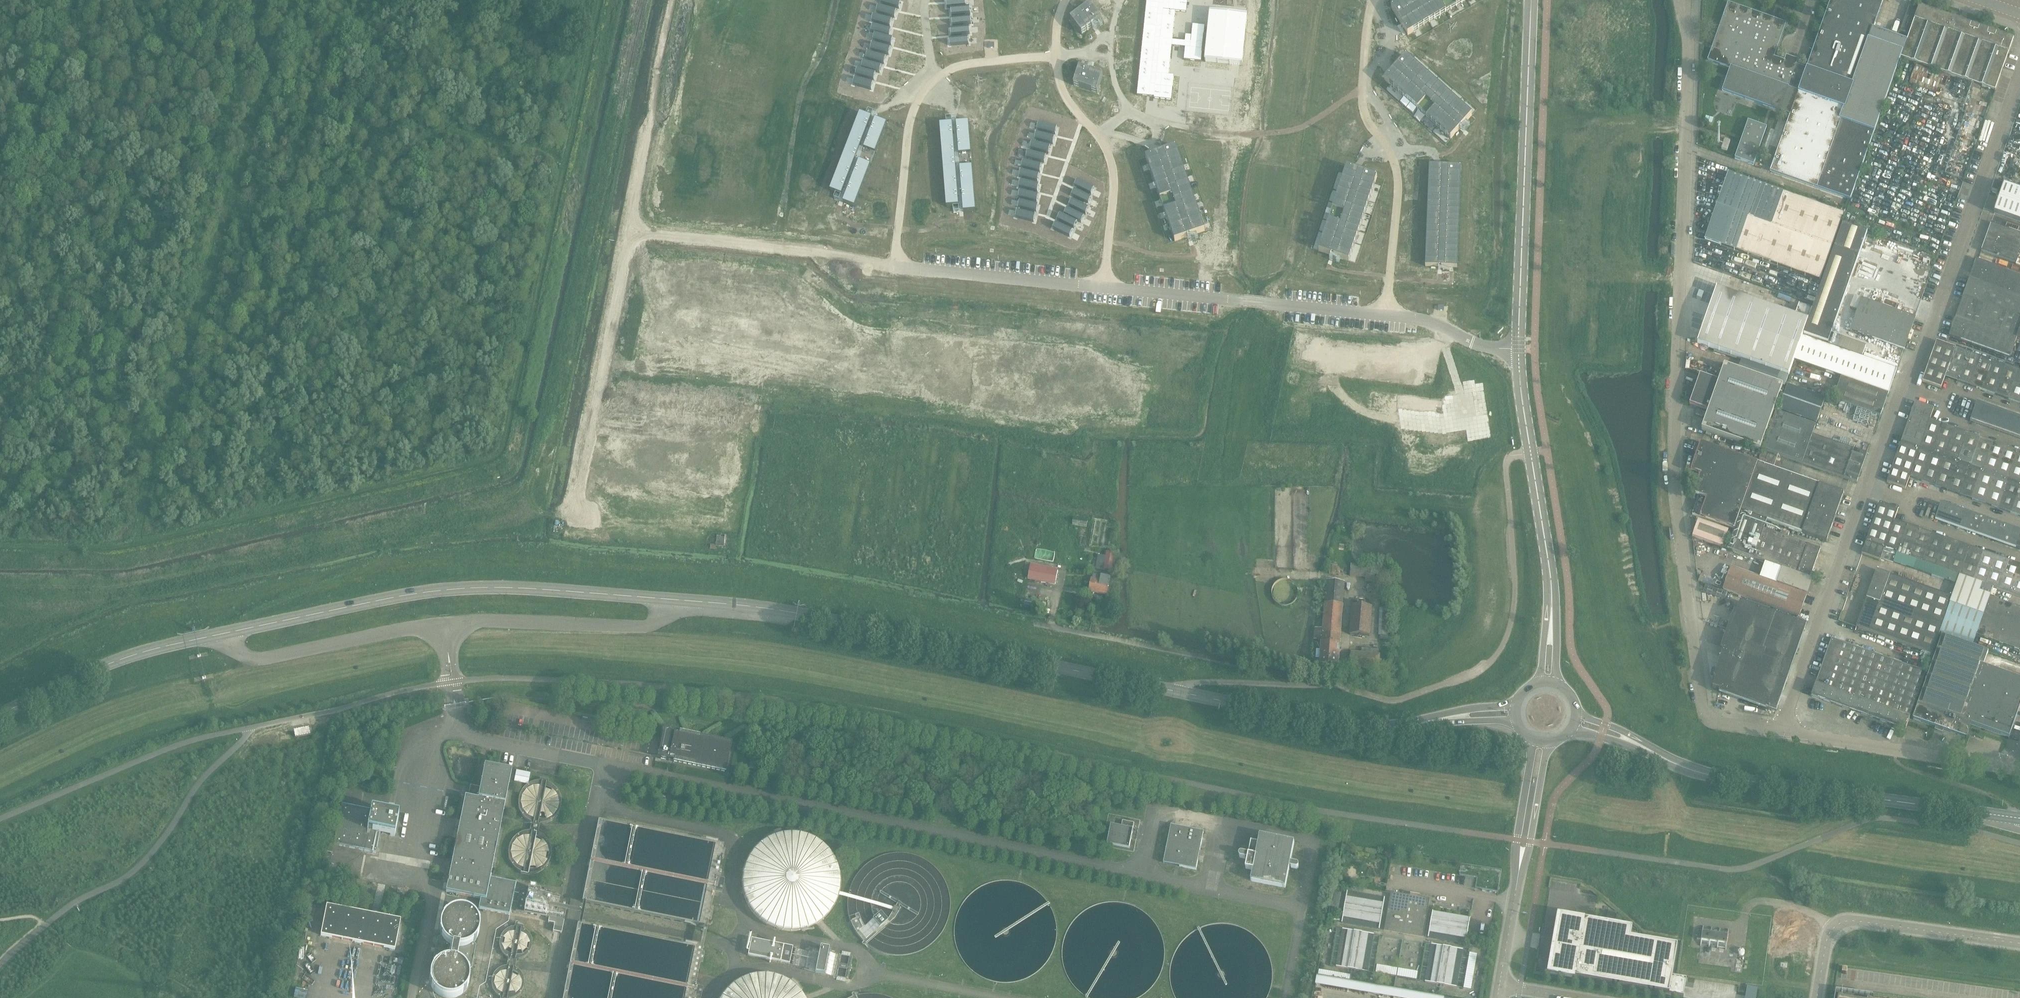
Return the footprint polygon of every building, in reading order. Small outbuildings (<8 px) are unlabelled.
[(881,3),(899,8),(901,1),(896,0),(882,0),(881,3)] [(1137,95),(1147,96),(1154,97),(1154,99),(1158,99),(1171,100),(1174,76),(1169,75),(1172,46),(1185,48),(1184,60),(1201,62),(1201,61),(1202,52),(1206,53),(1205,61),(1206,61),(1230,64),(1240,65),(1243,65),(1248,17),(1245,17),(1210,13),(1208,27),(1207,35),(1204,35),(1205,26),(1193,25),(1192,36),(1186,35),(1185,42),(1183,42),(1176,41),(1173,40),(1173,34),(1175,15),(1176,11),(1177,12),(1186,13),(1188,0),(1147,0),(1137,95)] [(1391,8),(1408,35),(1467,0),(1404,0),(1391,8)] [(1901,58),(1903,51),(1869,39),(1883,0),(1831,0),(1807,69),(1774,58),(1786,23),(1729,3),(1708,61),(1731,69),(1723,91),(1757,103),(1790,115),(1771,172),(1850,200),(1901,58)] [(1900,32),(1909,35),(1919,6),(1910,3),(1900,32)] [(1090,5),(1071,20),(1082,34),(1101,20),(1090,5)] [(878,6),(876,13),(895,17),(897,11),(878,6)] [(1995,91),(2008,55),(1998,52),(2001,44),(2010,48),(2013,40),(1919,6),(1909,35),(1903,51),(1901,58),(1995,91)] [(970,7),(951,8),(951,15),(970,14),(970,7)] [(874,15),(872,22),(890,27),(892,20),(874,15)] [(971,17),(952,18),(952,25),(971,24),(971,17)] [(873,25),(871,32),(890,37),(891,30),(873,25)] [(969,27),(950,29),(951,36),(970,34),(969,27)] [(875,34),(873,41),(891,45),(893,39),(875,34)] [(968,37),(949,39),(950,46),(969,44),(968,37)] [(872,43),(871,50),(889,55),(891,48),(872,43)] [(2008,55),(2010,48),(2001,44),(1998,52),(2008,55)] [(868,53),(866,59),(884,64),(886,57),(868,53)] [(1406,56),(1384,80),(1451,139),(1472,115),(1406,56)] [(863,62),(862,68),(880,73),(882,67),(863,62)] [(1078,68),(1073,85),(1097,93),(1103,75),(1100,74),(1100,72),(1093,70),(1092,72),(1078,68)] [(1915,68),(1910,81),(1937,91),(1942,78),(1915,68)] [(857,69),(856,75),(874,80),(876,74),(857,69)] [(855,78),(853,85),(871,90),(873,83),(855,78)] [(860,113),(830,190),(842,195),(872,117),(860,113)] [(875,119),(843,202),(855,207),(887,123),(875,119)] [(1735,159),(1754,165),(1767,128),(1749,121),(1735,159)] [(969,122),(956,123),(963,212),(976,211),(969,122)] [(952,123),(940,124),(946,207),(959,206),(952,123)] [(1039,123),(1037,130),(1056,135),(1057,128),(1039,123)] [(1036,133),(1035,140),(1053,144),(1055,138),(1036,133)] [(1727,151),(1730,142),(1725,140),(1721,149),(1727,151)] [(1032,142),(1030,149),(1049,154),(1050,147),(1032,142)] [(1176,147),(1146,158),(1175,241),(1205,231),(1176,147)] [(1028,152),(1026,159),(1045,163),(1046,156),(1028,152)] [(1023,161),(1022,168),(1040,172),(1042,166),(1023,161)] [(1429,165),(1425,267),(1457,268),(1461,167),(1429,165)] [(1347,167),(1319,251),(1336,257),(1341,259),(1349,261),(1377,177),(1347,167)] [(1021,171),(1019,177),(1038,182),(1039,175),(1021,171)] [(1728,174),(1705,240),(1820,281),(1843,215),(1728,174)] [(1077,180),(1074,186),(1091,195),(1094,188),(1077,180)] [(1021,181),(1019,187),(1037,192),(1039,185),(1021,181)] [(1994,182),(1991,192),(1997,194),(1996,196),(2000,198),(1994,213),(2019,222),(2019,191),(1994,182)] [(1075,189),(1072,196),(1089,204),(1092,198),(1075,189)] [(1020,191),(1019,198),(1037,202),(1039,196),(1020,191)] [(1072,200),(1069,206),(1086,214),(1089,208),(1072,200)] [(1020,201),(1018,208),(1037,212),(1038,206),(1020,201)] [(1067,208),(1064,214),(1081,223),(1084,217),(1067,208)] [(1017,211),(1016,218),(1034,222),(1036,216),(1017,211)] [(1060,214),(1057,220),(1074,228),(1077,222),(1060,214)] [(1056,222),(1053,229),(1070,237),(1073,231),(1056,222)] [(1981,251),(2015,263),(2019,250),(2019,233),(1991,223),(1981,251)] [(1828,344),(1831,334),(1867,233),(1842,224),(1804,335),(1828,344)] [(1969,279),(2019,297),(2019,275),(1976,260),(1969,279)] [(1969,279),(1962,298),(2019,318),(2019,297),(1969,279)] [(1698,344),(1789,376),(1814,304),(1801,299),(1795,316),(1717,289),(1698,344)] [(1949,336),(2010,357),(2017,338),(2019,339),(2019,318),(1962,298),(1949,336)] [(1851,330),(1904,349),(1915,318),(1861,299),(1851,330)] [(1478,331),(1482,335),(1496,321),(1492,317),(1478,331)] [(1828,345),(1862,357),(1866,346),(1831,334),(1828,344),(1828,345)] [(1794,361),(1841,377),(1833,400),(1880,417),(1897,370),(1803,337),(1794,361)] [(1941,388),(1945,377),(1944,377),(1954,348),(1936,341),(1922,382),(1941,388)] [(1967,352),(1954,348),(1944,377),(1945,377),(1957,382),(1967,352)] [(1957,382),(1970,386),(1980,357),(1967,352),(1957,382)] [(1970,386),(1983,391),(1993,361),(1980,357),(1970,386)] [(1983,391),(1995,395),(2005,366),(1993,361),(1983,391)] [(1700,375),(1696,386),(1690,405),(1708,411),(1702,430),(1760,451),(1783,387),(1724,366),(1719,381),(1700,375)] [(1995,395),(2008,400),(2018,370),(2005,366),(1995,395)] [(2019,404),(2019,371),(2018,370),(2008,400),(2019,404)] [(1787,386),(1779,410),(1817,424),(1825,399),(1787,386)] [(1915,403),(1901,443),(1886,483),(1905,490),(1909,478),(1921,482),(1932,453),(1942,425),(1929,421),(1933,409),(1915,403)] [(1977,403),(1971,420),(2019,436),(2019,417),(1977,403)] [(1857,483),(1867,455),(1812,436),(1816,426),(1776,412),(1762,450),(1857,483)] [(1942,425),(1932,453),(1944,458),(1954,429),(1942,425)] [(1954,429),(1944,458),(1957,462),(1967,434),(1954,429)] [(1967,434),(1957,462),(1970,467),(1980,438),(1967,434)] [(1980,438),(1970,467),(1982,471),(1992,443),(1980,438)] [(1727,550),(1781,569),(1810,579),(1820,551),(1764,531),(1767,521),(1826,542),(1844,494),(1701,443),(1691,472),(1700,475),(1694,494),(1699,497),(1692,515),(1734,530),(1727,550)] [(1992,443),(1982,471),(1995,476),(2005,447),(1992,443)] [(2005,447),(1995,476),(2008,480),(2018,452),(2005,447)] [(2018,452),(2008,480),(2019,485),(2019,452),(2018,452)] [(1921,482),(1934,487),(1944,458),(1932,453),(1921,482)] [(1934,487),(1947,491),(1957,462),(1944,458),(1934,487)] [(1947,491),(1960,495),(1970,467),(1957,462),(1947,491)] [(1960,495),(1972,500),(1982,471),(1970,467),(1960,495)] [(1972,500),(1985,504),(1995,476),(1982,471),(1972,500)] [(1985,504),(1998,509),(2008,480),(1995,476),(1985,504)] [(2010,513),(2019,485),(2008,480),(1998,509),(2010,513)] [(2010,513),(2019,517),(2019,485),(2010,513)] [(1879,504),(1861,554),(1880,561),(1880,558),(1893,563),(1896,554),(1906,526),(1894,521),(1898,510),(1879,504)] [(1935,521),(2019,550),(2019,532),(1941,504),(1935,521)] [(1699,520),(1693,537),(1723,548),(1729,531),(1699,520)] [(1896,554),(1909,559),(1919,530),(1906,526),(1896,554)] [(1909,559),(1921,563),(1931,534),(1919,530),(1909,559)] [(1921,563),(1934,568),(1944,539),(1931,534),(1921,563)] [(1934,568),(1947,572),(1957,543),(1944,539),(1934,568)] [(1947,572),(1959,577),(1970,548),(1957,543),(1947,572)] [(1035,556),(1054,561),(1056,552),(1038,548),(1035,556)] [(1959,577),(1972,581),(1982,552),(1970,548),(1959,577)] [(1972,581),(1985,586),(1995,557),(1982,552),(1972,581)] [(1985,586),(1997,590),(2008,561),(1995,557),(1985,586)] [(2019,598),(2019,566),(2008,561),(1997,590),(2019,598)] [(1351,564),(1351,566),(1350,577),(1365,579),(1365,582),(1374,583),(1375,576),(1391,578),(1392,568),(1351,564)] [(1031,565),(1028,579),(1055,584),(1058,571),(1031,565)] [(1732,568),(1723,590),(1799,617),(1812,580),(1810,579),(1781,569),(1776,583),(1732,568)] [(1950,603),(1952,598),(1876,571),(1856,627),(1932,654),(1939,633),(1943,623),(1950,603)] [(1088,592),(1098,593),(1107,595),(1110,578),(1093,574),(1092,578),(1091,578),(1088,592)] [(1315,628),(1314,639),(1322,640),(1321,650),(1316,650),(1316,658),(1320,659),(1320,664),(1338,666),(1343,604),(1345,582),(1327,581),(1325,603),(1323,627),(1321,627),(1320,629),(1315,628)] [(1296,594),(1296,593),(1296,590),(1295,587),(1294,586),(1292,584),(1290,583),(1288,582),(1286,582),(1283,582),(1281,583),(1277,585),(1276,587),(1274,589),(1274,591),(1273,593),(1274,597),(1275,600),(1276,601),(1280,604),(1282,604),(1284,605),(1288,604),(1292,602),(1294,601),(1295,599),(1296,597),(1296,594)] [(1976,635),(2019,651),(2019,608),(1989,597),(1983,615),(1976,635)] [(1369,607),(1369,601),(1353,599),(1350,635),(1369,636),(1371,607),(1369,607)] [(1762,632),(1769,613),(1740,603),(1734,622),(1762,632)] [(1983,615),(1950,603),(1943,623),(1939,633),(1972,645),(1976,635),(1983,615)] [(1379,609),(1378,636),(1388,636),(1390,609),(1379,609)] [(1806,626),(1797,623),(1769,613),(1762,632),(1800,646),(1806,626)] [(1716,679),(1713,688),(1721,691),(1734,653),(1752,660),(1755,651),(1762,632),(1734,622),(1714,678),(1716,679)] [(1755,651),(1793,664),(1800,646),(1762,632),(1755,651)] [(1988,652),(1941,636),(1913,720),(1963,737),(1965,731),(1968,733),(1971,725),(2009,738),(2019,706),(2019,679),(1983,666),(1988,652)] [(1829,703),(1850,646),(1831,639),(1811,697),(1829,703)] [(1829,703),(1849,710),(1869,653),(1850,646),(1829,703)] [(1361,653),(1351,653),(1350,667),(1379,670),(1380,655),(1378,655),(1379,651),(1362,649),(1361,653)] [(1787,682),(1793,664),(1755,651),(1752,660),(1749,669),(1787,682)] [(1721,691),(1747,700),(1777,711),(1787,682),(1749,669),(1752,660),(1734,653),(1721,691)] [(1888,660),(1869,653),(1849,710),(1867,717),(1888,660)] [(1867,717),(1886,724),(1907,666),(1888,660),(1867,717)] [(1886,724),(1905,731),(1925,673),(1907,666),(1886,724)] [(308,728),(294,730),(295,737),(310,735),(308,728)] [(674,735),(675,732),(664,729),(658,758),(669,761),(670,758),(674,759),(673,762),(725,772),(731,743),(679,733),(678,735),(674,735)] [(749,769),(755,771),(757,759),(752,758),(749,769)] [(471,797),(466,796),(446,892),(481,899),(479,909),(510,915),(516,884),(490,879),(511,773),(485,767),(480,789),(473,787),(471,797)] [(517,769),(515,779),(529,782),(531,773),(517,769)] [(563,801),(563,800),(563,796),(561,793),(559,788),(557,785),(553,783),(550,781),(546,780),(542,780),(538,780),(534,781),(531,783),(528,785),(525,788),(523,791),(522,795),(521,800),(521,803),(522,808),(525,812),(527,815),(530,818),(533,819),(537,821),(541,821),(546,821),(549,820),(553,818),(557,815),(559,812),(561,809),(562,805),(563,801)] [(399,816),(342,805),(334,845),(376,853),(380,834),(395,836),(399,816)] [(1129,847),(1134,822),(1123,820),(1122,826),(1111,824),(1107,843),(1129,847)] [(1196,870),(1203,837),(1204,832),(1171,825),(1164,864),(1196,870)] [(552,857),(553,853),(553,848),(551,845),(550,841),(547,838),(544,835),(541,833),(537,831),(533,831),(529,831),(525,832),(521,833),(517,836),(514,839),(512,842),(511,846),(510,850),(510,854),(510,858),(512,862),(514,865),(517,868),(520,871),(524,873),(528,874),(532,874),(536,873),(540,872),(543,870),(547,867),(549,864),(551,861),(552,857)] [(838,890),(839,884),(839,878),(838,872),(836,867),(834,861),(832,856),(828,852),(824,847),(820,844),(815,840),(810,838),(805,835),(799,834),(794,833),(788,833),(782,833),(776,835),(771,836),(766,839),(761,842),(756,845),(752,849),(749,854),(746,859),(743,864),(741,870),(740,875),(740,881),(740,887),(741,892),(742,898),(744,903),(747,908),(750,913),(754,917),(759,921),(763,924),(768,927),(774,929),(779,931),(785,932),(791,932),(796,931),(802,930),(808,928),(813,926),(818,923),(822,919),(826,915),(830,911),(833,906),(835,901),(837,895),(838,890)] [(1289,868),(1296,869),(1297,869),(1298,869),(1298,868),(1299,867),(1299,866),(1299,865),(1298,865),(1297,864),(1290,863),(1294,842),(1260,836),(1258,843),(1250,841),(1247,854),(1241,852),(1240,852),(1239,852),(1239,853),(1238,853),(1238,854),(1238,855),(1238,856),(1239,857),(1240,857),(1246,859),(1244,868),(1253,870),(1251,881),(1285,888),(1289,868)] [(554,924),(553,928),(562,930),(568,901),(519,891),(515,911),(549,918),(548,923),(554,924)] [(1347,892),(1342,923),(1343,917),(1380,923),(1379,930),(1380,930),(1385,898),(1384,898),(1383,904),(1347,898),(1348,892),(1347,892)] [(1392,894),(1386,931),(1422,937),(1428,900),(1401,896),(1400,897),(1392,895),(1393,894),(1392,894)] [(401,920),(326,906),(321,936),(395,950),(401,920)] [(479,931),(479,928),(479,924),(478,920),(476,917),(473,914),(470,912),(467,910),(463,909),(460,908),(456,909),(452,910),(449,912),(446,914),(443,917),(442,921),(441,924),(440,928),(441,932),(442,935),(442,936),(443,938),(444,939),(445,940),(446,942),(449,944),(452,946),(456,947),(460,947),(464,947),(467,946),(469,945),(470,944),(471,944),(472,943),(473,942),(474,941),(476,938),(478,935),(479,931)] [(1433,912),(1428,938),(1429,938),(1430,932),(1466,938),(1465,944),(1466,944),(1471,913),(1470,919),(1433,913),(1433,912)] [(1552,948),(1550,961),(1552,962),(1550,973),(1562,975),(1561,977),(1575,980),(1575,977),(1684,996),(1687,978),(1672,976),(1678,945),(1631,937),(1633,927),(1558,914),(1556,926),(1558,926),(1555,948),(1552,948)] [(1701,940),(1700,946),(1701,946),(1701,944),(1709,946),(1709,947),(1709,946),(1717,947),(1717,948),(1718,949),(1718,947),(1726,948),(1725,950),(1726,950),(1729,930),(1728,929),(1728,931),(1720,930),(1720,928),(1719,930),(1712,929),(1712,927),(1711,927),(1711,929),(1703,928),(1703,926),(1702,932),(1698,932),(1697,940),(1701,940)] [(535,946),(535,943),(534,940),(533,937),(532,934),(530,932),(528,930),(525,928),(522,927),(519,927),(516,927),(513,928),(510,929),(508,931),(505,933),(504,936),(503,939),(502,942),(502,945),(503,948),(504,951),(506,953),(508,955),(511,957),(513,958),(516,959),(520,959),(523,959),(526,958),(528,956),(530,954),(532,951),(534,949),(535,946)] [(1336,967),(1368,973),(1368,972),(1362,971),(1368,934),(1374,935),(1343,929),(1342,930),(1349,931),(1342,968),(1336,967)] [(436,950),(434,961),(436,965),(437,964),(439,963),(440,962),(442,961),(443,960),(445,960),(447,960),(448,959),(450,959),(456,961),(458,961),(459,962),(461,963),(462,964),(463,965),(464,967),(465,968),(466,970),(467,971),(471,969),(473,957),(475,946),(473,942),(472,943),(471,944),(470,944),(469,945),(467,946),(466,946),(464,947),(462,947),(460,947),(459,947),(453,946),(451,946),(450,945),(448,944),(447,943),(446,942),(445,940),(444,939),(443,938),(442,936),(438,938),(436,950)] [(789,964),(792,948),(748,939),(745,955),(789,964)] [(1432,983),(1425,982),(1457,988),(1457,987),(1451,986),(1457,950),(1463,951),(1463,950),(1432,945),(1431,945),(1438,946),(1432,983)] [(826,974),(830,950),(821,948),(816,972),(826,974)] [(469,979),(468,976),(467,972),(467,971),(466,970),(465,968),(464,967),(463,965),(460,963),(456,961),(452,960),(450,960),(446,960),(442,961),(439,963),(437,964),(436,965),(434,968),(432,972),(431,975),(430,979),(430,982),(431,986),(433,990),(435,992),(439,995),(442,997),(446,997),(453,997),(457,997),(460,995),(463,993),(465,990),(467,986),(468,983),(469,979)] [(1378,965),(1377,972),(1397,975),(1398,967),(1378,965)] [(528,984),(528,980),(527,977),(525,974),(523,972),(522,970),(518,968),(516,967),(512,967),(508,967),(506,968),(503,969),(500,971),(498,973),(496,976),(495,980),(495,983),(495,986),(496,989),(497,992),(499,995),(501,997),(503,997),(520,997),(522,996),(525,993),(526,991),(528,988),(528,984)] [(802,995),(798,991),(794,987),(790,984),(785,981),(779,979),(774,977),(768,976),(762,976),(757,976),(751,977),(745,979),(740,981),(735,984),(731,988),(726,991),(723,996),(721,997),(804,997),(802,995)]
